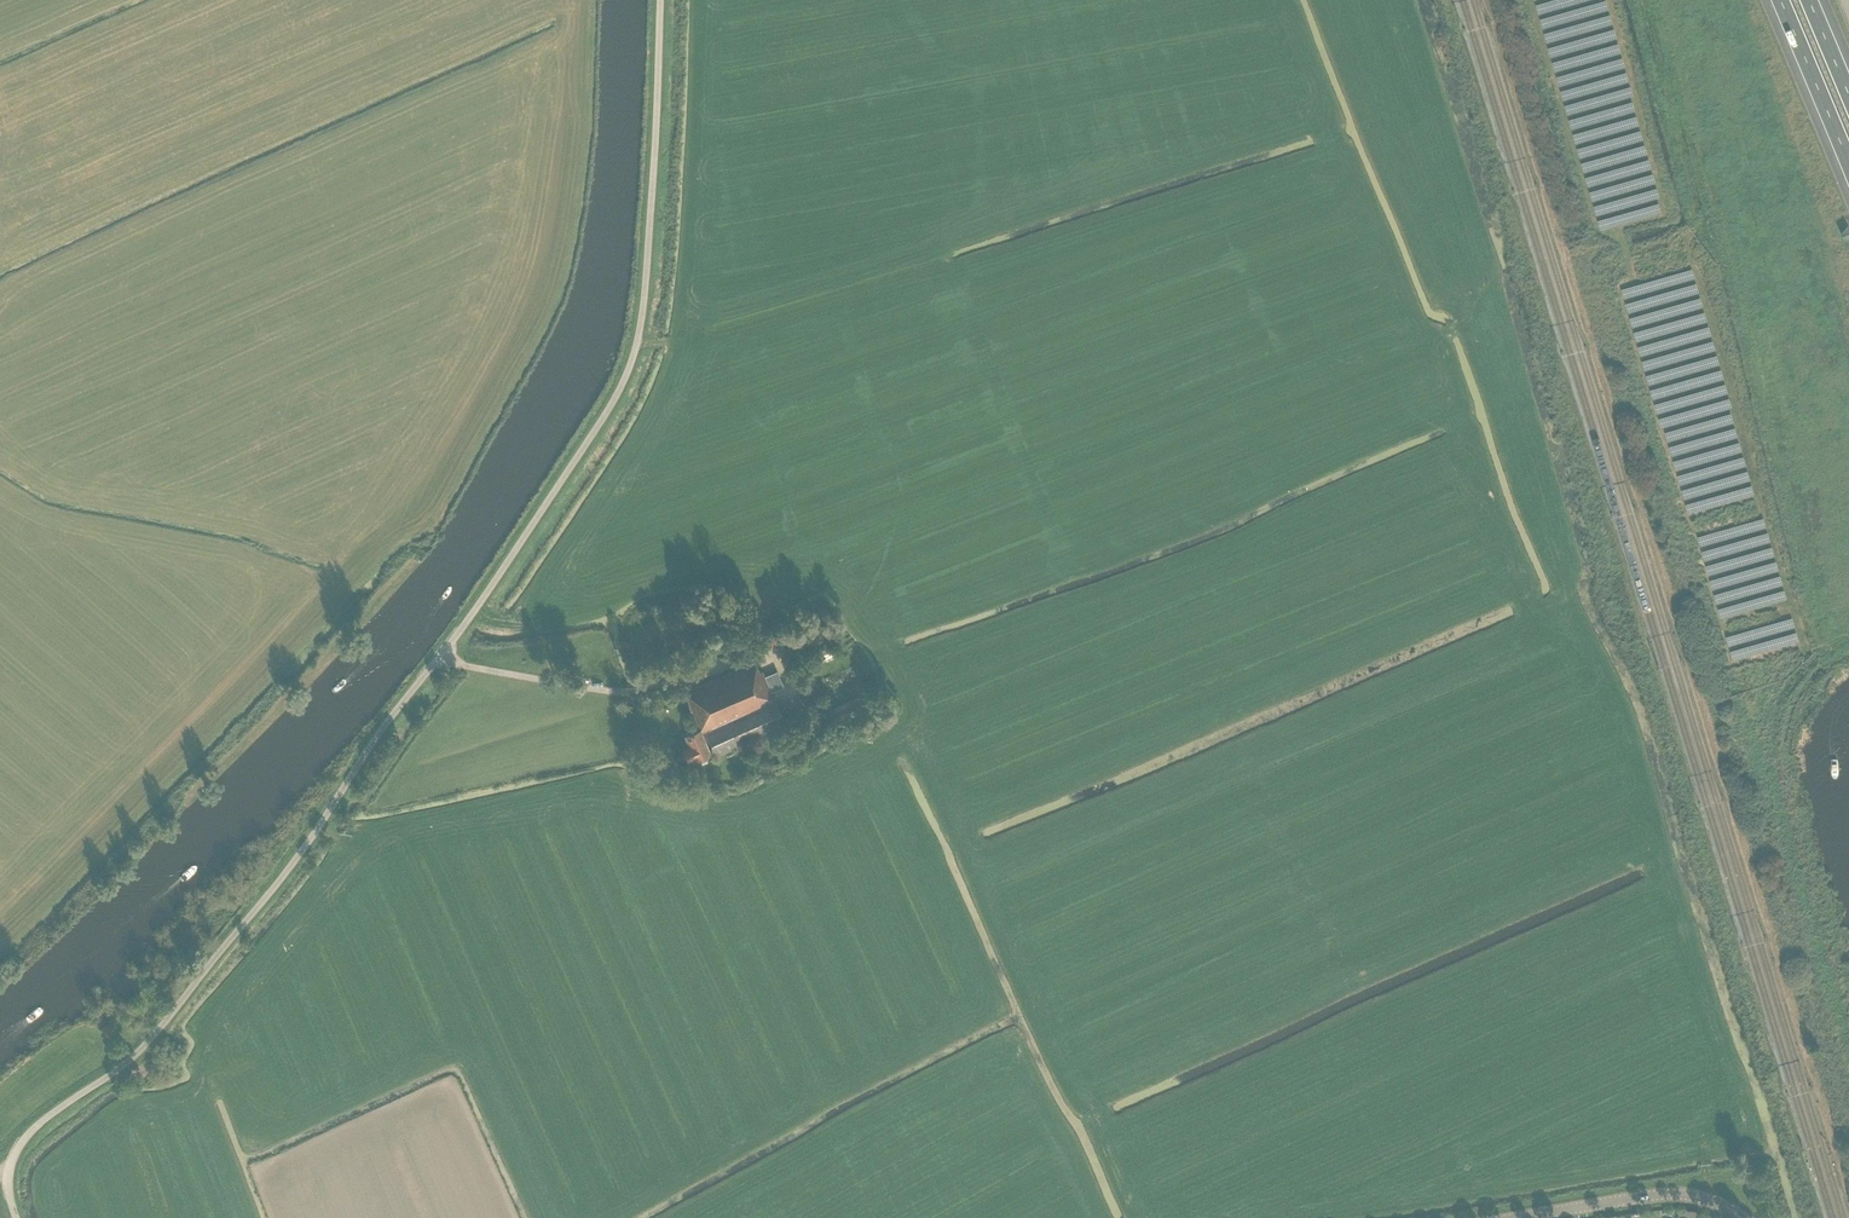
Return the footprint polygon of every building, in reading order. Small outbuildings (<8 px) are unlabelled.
[(770,649),(784,644),(788,642),(784,630),(765,636),(770,649)] [(826,645),(819,647),(821,650),(818,651),(822,659),(824,658),(826,661),(834,658),(835,654),(832,645),(830,645),(826,645)] [(759,672),(755,661),(685,691),(700,729),(685,735),(689,746),(683,748),(687,760),(694,757),(695,760),(710,753),(711,757),(785,726),(762,671),(759,672)]
